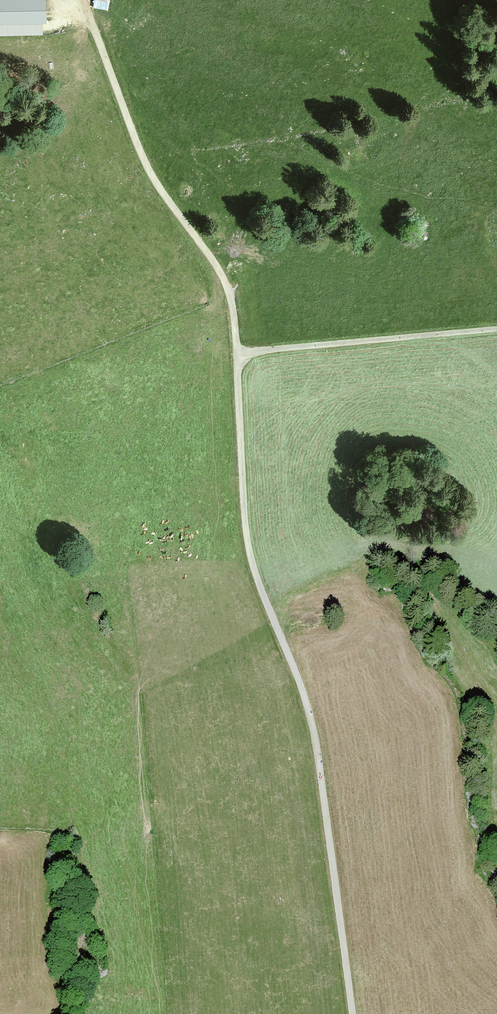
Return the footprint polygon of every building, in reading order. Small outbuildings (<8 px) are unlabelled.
[(43,21),(43,0),(0,0),(0,21),(43,21)] [(94,6),(111,8),(112,0),(95,0),(94,6)]
